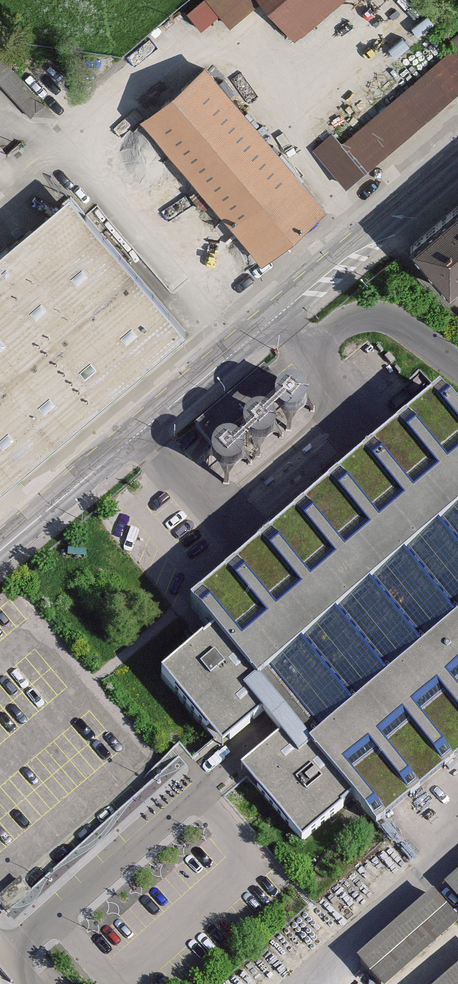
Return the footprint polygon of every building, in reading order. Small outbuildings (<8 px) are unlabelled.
[(225,22),(251,0),(207,0),(225,22)] [(339,0),(257,0),(290,40),(339,0)] [(446,38),(452,44),(338,145),(328,133),(313,146),(345,183),(457,82),(457,27),(446,38)] [(323,206),(201,64),(138,117),(260,259),(323,206)] [(63,191),(0,245),(0,484),(181,328),(63,191)] [(414,245),(455,299),(457,297),(457,208),(414,245)] [(457,755),(457,420),(433,392),(184,607),(207,634),(157,677),(219,749),(257,716),(278,740),(240,773),(300,842),(350,799),(375,827),(457,755)] [(0,888),(0,899),(8,908),(35,886),(22,870),(0,888)] [(443,887),(457,904),(457,873),(443,887)] [(430,894),(354,964),(373,983),(395,983),(457,926),(457,925),(430,894)] [(439,983),(457,983),(457,966),(439,983)]
